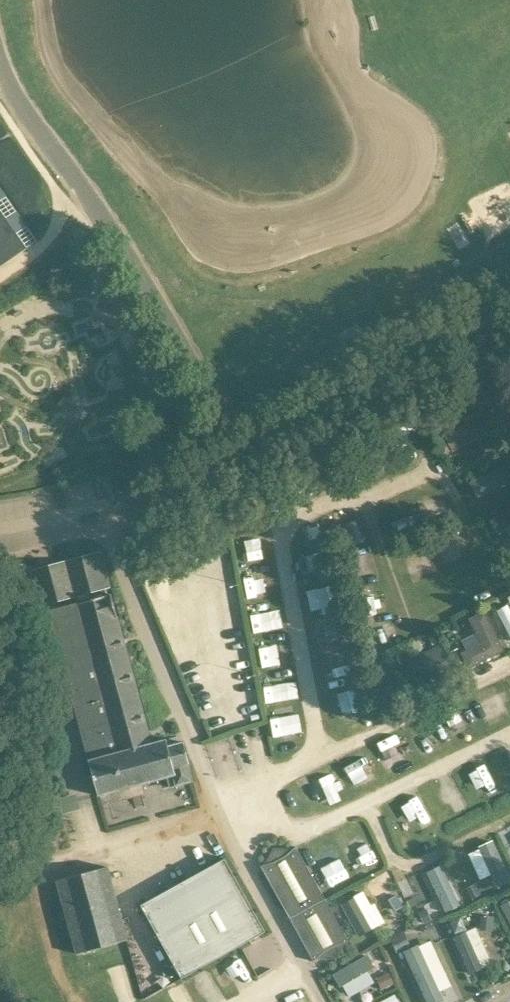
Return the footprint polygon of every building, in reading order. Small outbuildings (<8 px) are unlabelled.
[(38,241),(0,187),(0,267),(38,241)] [(490,464),(507,455),(484,414),(439,439),(447,454),(477,439),(490,464)] [(468,475),(473,493),(509,482),(509,463),(468,475)] [(504,529),(508,537),(509,537),(509,508),(489,517),(496,532),(504,529)] [(42,604),(47,603),(97,796),(132,786),(158,779),(161,789),(193,781),(182,741),(166,745),(164,739),(151,742),(120,627),(109,586),(104,572),(99,553),(33,571),(42,604)] [(496,608),(509,639),(509,606),(508,602),(496,608)] [(481,643),(461,652),(465,660),(470,668),(505,650),(485,611),(469,619),(481,643)] [(439,641),(417,653),(423,664),(445,651),(439,641)] [(263,669),(290,662),(287,645),(259,651),(263,669)] [(459,648),(451,652),(458,664),(465,660),(461,652),(459,648)] [(396,652),(383,658),(388,668),(401,662),(396,652)] [(293,734),(290,717),(271,720),(274,738),(293,734)] [(408,820),(423,812),(417,799),(402,806),(408,820)] [(480,879),(507,867),(494,838),(467,850),(480,879)] [(289,917),(325,897),(296,846),(294,848),(274,848),(264,865),(260,865),(289,917)] [(319,860),(334,887),(352,877),(337,850),(319,860)] [(226,856),(140,904),(182,980),(267,932),(226,856)] [(446,862),(427,868),(441,912),(460,905),(446,862)] [(53,876),(71,952),(129,938),(111,863),(53,876)] [(466,888),(472,899),(481,894),(475,883),(466,888)] [(340,903),(360,935),(385,920),(365,888),(340,903)] [(398,894),(389,899),(396,910),(404,906),(398,894)] [(349,941),(325,897),(289,917),(314,960),(316,958),(323,951),(335,944),(347,942),(349,941)] [(501,902),(509,921),(509,898),(501,902)] [(419,911),(424,924),(432,920),(427,908),(419,911)] [(480,930),(494,931),(494,918),(481,917),(480,930)] [(476,925),(453,935),(469,972),(493,962),(476,925)] [(398,952),(412,945),(405,930),(391,937),(398,952)] [(232,979),(254,969),(246,949),(223,959),(232,979)] [(374,982),(368,969),(375,966),(368,952),(333,970),(346,995),(374,982)] [(216,997),(214,972),(195,973),(197,998),(216,997)] [(394,983),(389,972),(377,978),(382,988),(394,983)] [(396,991),(374,1001),(401,1001),(396,991)]
